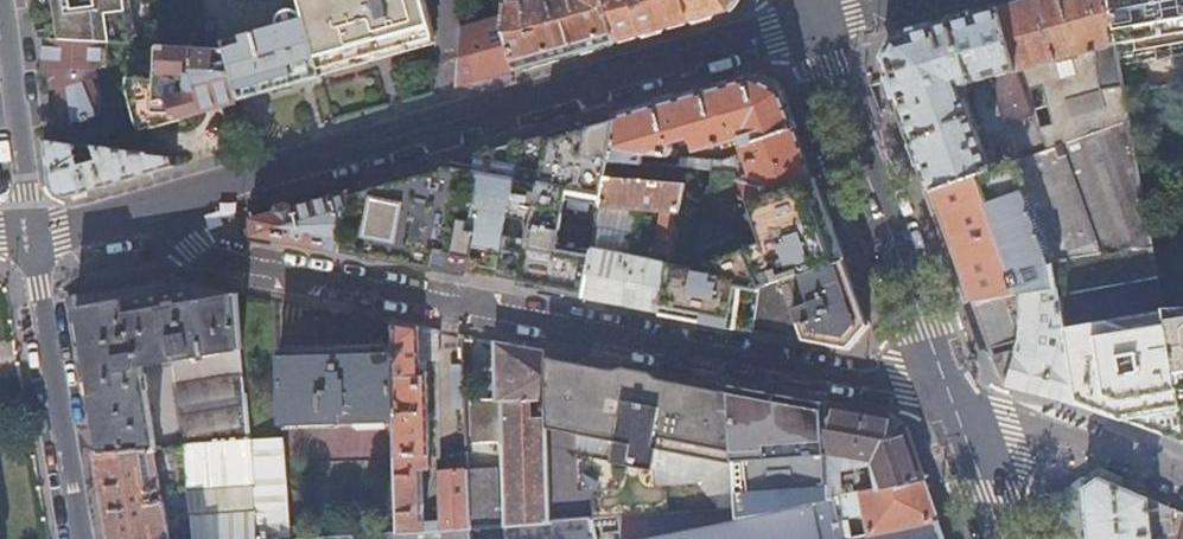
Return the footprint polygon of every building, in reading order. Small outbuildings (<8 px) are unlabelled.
[(37,16),(43,16),(46,37),(101,40),(107,41),(131,42),(126,1),(120,2),(120,0),(34,0),(37,16)] [(435,41),(423,0),(299,0),(302,14),(319,74),(435,41)] [(460,25),(503,12),(504,0),(462,0),(460,25)] [(503,12),(503,20),(515,68),(549,58),(566,53),(585,48),(615,39),(603,0),(504,0),(503,12)] [(615,39),(649,30),(729,7),(733,0),(603,0),(615,39)] [(998,7),(1016,69),(1039,133),(1045,148),(1128,120),(1118,65),(1107,0),(1025,0),(998,7)] [(1118,65),(1182,54),(1182,0),(1107,0),(1118,65)] [(238,97),(319,74),(302,14),(301,14),(299,10),(296,8),(293,6),(289,5),(285,6),(281,7),(278,10),(276,14),(276,18),(276,22),(220,39),(222,48),(224,49),(238,97)] [(930,186),(931,188),(988,168),(977,135),(959,85),(986,77),(1003,126),(991,130),(1000,155),(999,164),(1016,159),(1013,142),(1039,133),(1016,69),(998,7),(967,16),(898,35),(891,48),(884,61),(906,121),(930,186)] [(503,12),(460,25),(456,84),(475,79),(515,68),(503,20),(503,12)] [(43,16),(37,16),(39,36),(46,37),(43,16)] [(46,37),(39,36),(43,63),(51,64),(50,77),(51,86),(58,85),(62,114),(70,119),(78,117),(89,114),(98,111),(101,103),(98,95),(90,77),(96,75),(94,67),(100,65),(101,40),(46,37)] [(222,48),(164,44),(163,68),(154,67),(154,79),(126,78),(126,85),(138,126),(238,97),(224,49),(222,48)] [(164,44),(156,44),(154,67),(163,68),(164,44)] [(735,169),(738,178),(746,198),(812,174),(808,161),(814,159),(803,131),(797,133),(795,126),(781,87),(767,80),(752,73),(689,91),(615,113),(607,158),(640,161),(641,152),(665,154),(670,146),(669,140),(688,135),(691,144),(693,146),(698,147),(733,136),(733,132),(738,131),(742,141),(740,142),(744,152),(738,154),(719,160),(711,159),(710,167),(735,169)] [(96,75),(90,77),(98,95),(101,93),(96,75)] [(959,85),(977,135),(991,130),(1003,126),(986,77),(959,85)] [(497,277),(519,281),(518,285),(551,291),(582,297),(604,176),(607,158),(615,113),(524,139),(497,277)] [(988,168),(931,188),(952,245),(972,299),(1054,284),(1050,260),(1150,245),(1128,120),(1045,148),(1016,159),(999,164),(988,168)] [(121,180),(191,160),(174,158),(148,155),(149,153),(76,142),(45,139),(52,185),(59,190),(66,196),(86,190),(121,180)] [(472,164),(465,210),(471,211),(462,270),(497,277),(524,139),(498,147),(474,154),(472,164)] [(673,164),(686,165),(704,167),(705,159),(698,159),(698,155),(680,153),(680,157),(674,156),(673,164)] [(640,161),(607,158),(604,176),(682,183),(683,182),(686,165),(673,164),(640,161)] [(411,216),(408,264),(439,270),(461,274),(462,270),(471,211),(465,210),(472,164),(447,161),(414,171),(411,216)] [(735,169),(710,167),(709,167),(707,185),(705,185),(698,227),(695,227),(675,224),(659,311),(688,317),(710,321),(742,327),(753,329),(759,286),(781,278),(842,256),(827,217),(812,174),(746,198),(738,178),(735,169)] [(344,222),(411,216),(414,171),(349,189),(344,222)] [(604,176),(582,297),(600,300),(625,305),(640,307),(659,311),(675,224),(677,211),(658,212),(650,258),(637,256),(638,250),(631,249),(638,206),(677,210),(681,187),(682,183),(604,176)] [(302,244),(340,252),(344,222),(349,189),(327,195),(250,217),(251,226),(251,235),(302,244)] [(411,216),(344,222),(340,252),(342,252),(382,259),(408,264),(411,216)] [(1154,272),(1150,245),(1050,260),(1054,284),(1055,289),(1154,272)] [(842,256),(781,278),(759,286),(753,329),(808,339),(846,346),(855,336),(866,324),(853,288),(842,256)] [(77,335),(98,451),(155,448),(141,365),(238,350),(234,293),(201,287),(168,281),(138,286),(118,290),(72,298),(77,335)] [(1054,284),(972,299),(981,322),(990,348),(1018,337),(1021,346),(993,356),(1004,384),(1040,394),(1074,403),(1075,403),(1074,397),(1064,341),(1062,331),(1055,289),(1054,284)] [(1062,331),(1064,341),(1163,324),(1163,321),(1162,315),(1062,331)] [(1163,321),(1163,324),(1178,409),(1179,413),(1182,413),(1182,318),(1163,321)] [(400,325),(390,323),(392,350),(394,420),(398,531),(424,529),(424,521),(419,521),(416,469),(429,468),(425,372),(419,372),(418,361),(436,361),(436,331),(400,325)] [(1097,406),(1114,414),(1153,430),(1181,425),(1179,413),(1178,409),(1163,324),(1064,341),(1074,397),(1097,406)] [(502,442),(505,524),(548,521),(545,428),(544,413),(530,413),(529,400),(544,400),(542,358),(542,351),(510,345),(493,342),(495,400),(472,400),(474,443),(502,442)] [(141,365),(155,448),(183,446),(174,386),(240,376),(238,350),(141,365)] [(394,420),(392,350),(366,351),(277,353),(280,425),(394,420)] [(544,413),(545,428),(615,441),(611,462),(654,470),(658,450),(733,464),(729,394),(542,358),(544,400),(544,413)] [(174,386),(183,446),(245,443),(240,376),(174,386)] [(456,437),(465,437),(463,376),(453,376),(456,437)] [(810,402),(729,387),(729,394),(733,464),(735,509),(736,517),(827,499),(820,404),(810,402)] [(855,411),(820,404),(827,499),(837,497),(859,493),(923,481),(916,462),(909,443),(904,429),(897,424),(889,417),(855,411)] [(161,500),(149,501),(147,490),(159,488),(159,486),(174,485),(175,492),(176,491),(183,490),(191,538),(272,538),(284,538),(280,441),(245,443),(183,446),(155,448),(98,451),(92,451),(96,475),(102,508),(107,538),(168,538),(162,506),(161,500)] [(441,528),(469,526),(469,520),(467,471),(466,454),(449,455),(449,471),(438,472),(441,528)] [(654,470),(611,462),(576,455),(578,491),(591,491),(655,486),(654,470)] [(467,471),(469,520),(496,519),(495,471),(467,471)] [(1082,490),(1063,491),(1067,538),(1148,538),(1148,533),(1169,531),(1167,507),(1096,477),(1088,483),(1081,488),(1082,490)] [(594,538),(944,538),(936,519),(923,481),(859,493),(837,497),(827,499),(736,517),(735,509),(669,513),(592,518),(590,518),(590,520),(594,538)] [(591,491),(592,518),(669,513),(667,486),(655,486),(591,491)] [(161,500),(162,506),(178,503),(176,491),(175,492),(160,494),(161,500)] [(398,531),(398,538),(594,538),(590,520),(470,533),(469,526),(441,528),(424,529),(398,531)] [(398,531),(284,538),(272,538),(398,538),(398,531)]
